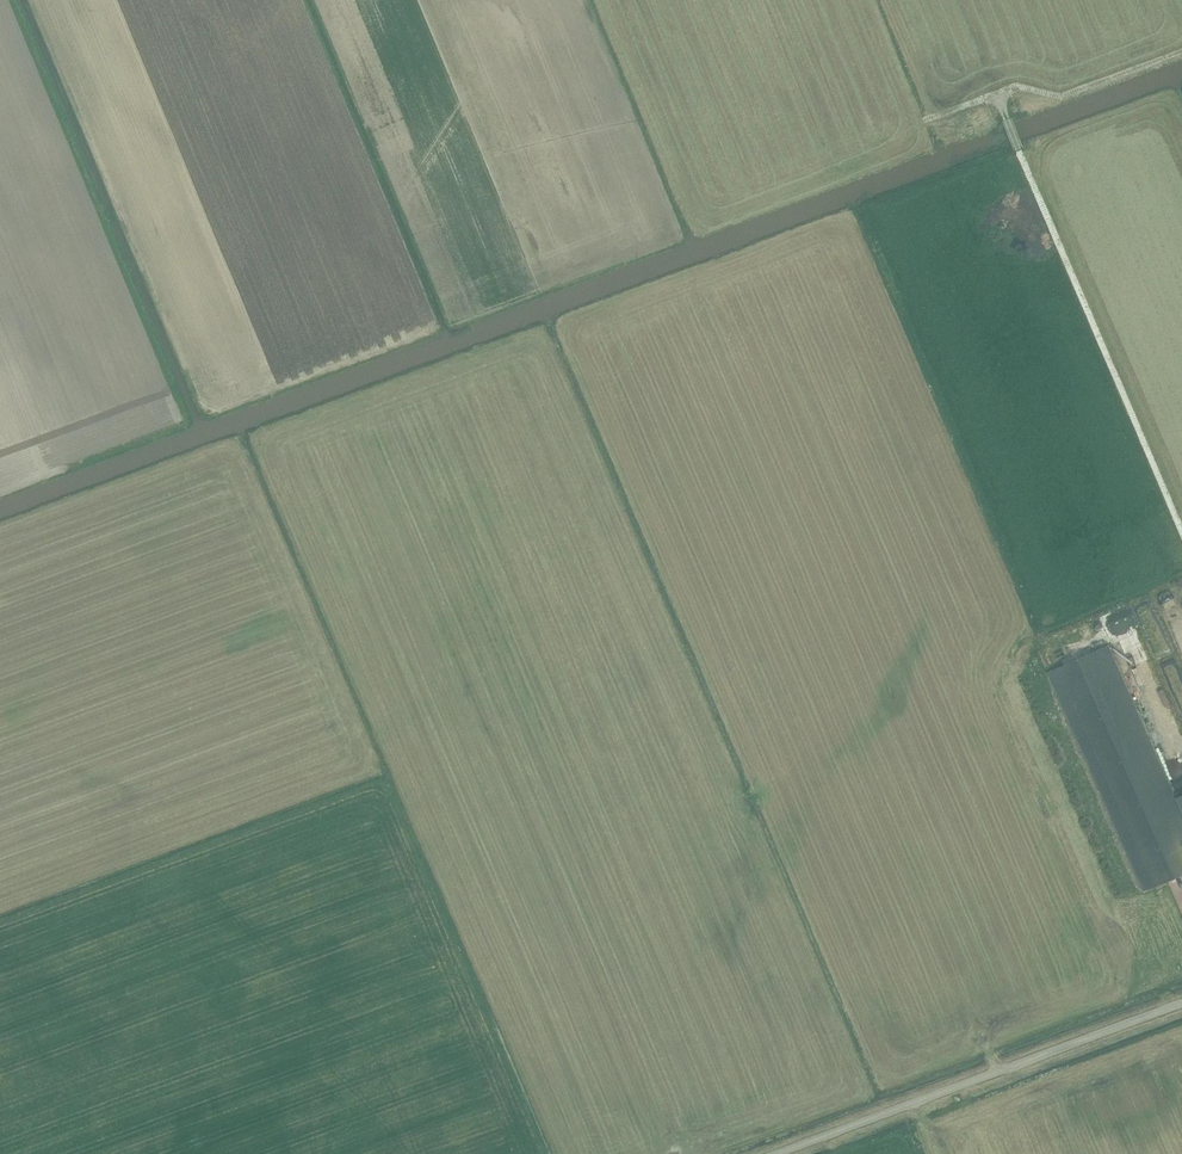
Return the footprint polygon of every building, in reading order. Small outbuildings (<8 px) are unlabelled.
[(1067,645),(1073,643),(1069,630),(1062,632),(1067,645)] [(1098,641),(1108,637),(1106,631),(1096,635),(1098,641)] [(1155,780),(1098,651),(1047,673),(1144,891),(1166,881),(1181,874),(1181,841),(1155,780)] [(1162,680),(1154,683),(1162,701),(1170,698),(1162,680)]
